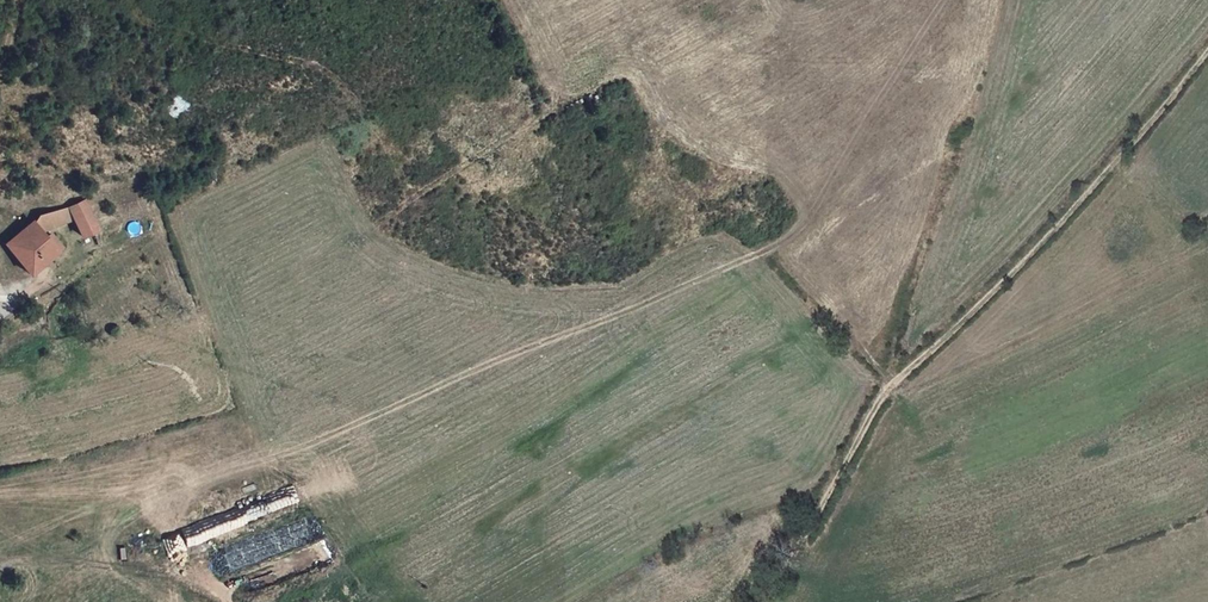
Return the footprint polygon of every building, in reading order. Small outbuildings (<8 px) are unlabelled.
[(96,229),(82,198),(68,206),(74,218),(83,236),(96,229)] [(74,218),(68,206),(57,211),(44,215),(42,218),(41,219),(40,222),(40,236),(74,218)] [(40,222),(41,219),(8,246),(30,276),(59,254),(48,239),(45,242),(40,236),(40,222)] [(53,235),(48,239),(59,254),(65,249),(53,235)]
